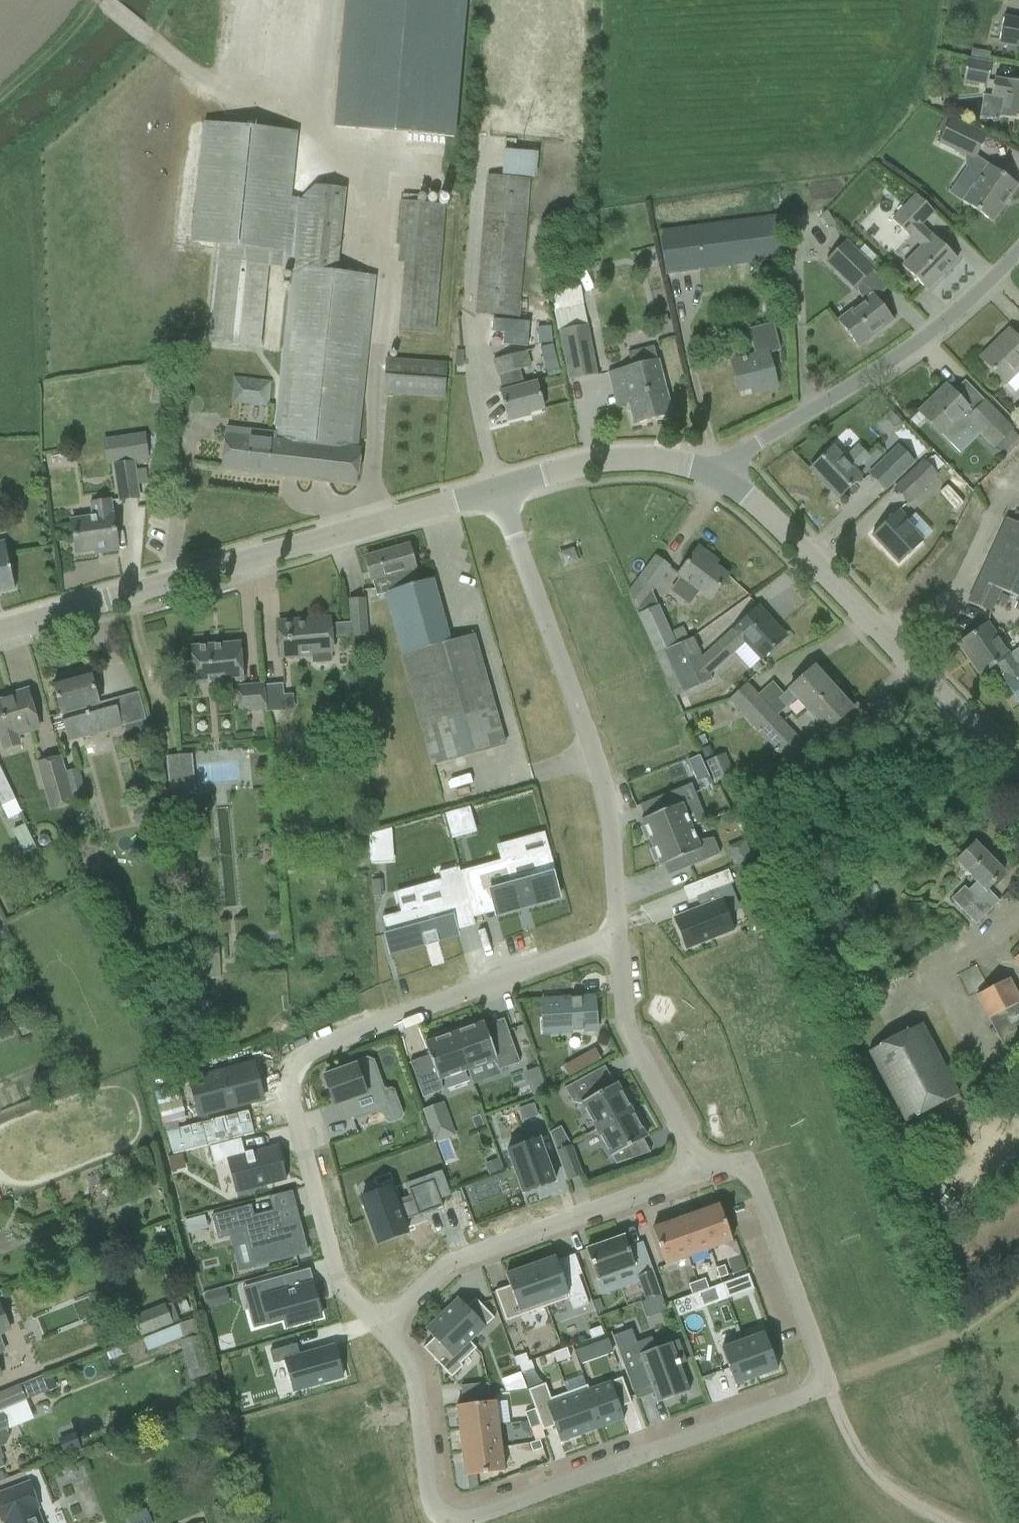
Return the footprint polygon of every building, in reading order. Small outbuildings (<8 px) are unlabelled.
[(337,123),(456,132),(466,0),(347,0),(337,123)] [(1003,17),(998,44),(1018,48),(1018,20),(1003,17)] [(991,86),(995,65),(967,60),(963,81),(991,86)] [(993,78),(989,97),(1004,100),(1000,118),(1012,120),(1018,121),(1018,83),(993,78)] [(974,160),(986,135),(950,118),(938,143),(974,160)] [(212,342),(260,346),(270,248),(283,249),(294,130),(208,122),(196,240),(222,243),(212,342)] [(503,151),(502,176),(536,178),(537,153),(503,151)] [(962,202),(975,211),(992,222),(1017,185),(988,165),(962,202)] [(485,213),(476,314),(490,315),(489,334),(487,335),(501,387),(522,381),(519,370),(530,367),(519,326),(517,317),(528,179),(488,176),(485,213)] [(226,427),(223,449),(221,469),(356,485),(361,448),(358,448),(376,276),(337,272),(346,188),(315,185),(298,200),(275,432),(226,427)] [(902,267),(912,277),(927,291),(957,259),(932,236),(920,225),(933,212),(916,195),(892,220),(909,237),(910,236),(921,247),(902,267)] [(398,329),(435,332),(445,205),(400,201),(395,245),(399,245),(398,259),(404,260),(398,329)] [(665,273),(785,257),(779,215),(659,231),(665,273)] [(854,289),(874,269),(845,241),(826,261),(854,289)] [(837,321),(845,332),(858,347),(893,320),(873,294),(837,321)] [(778,388),(769,353),(781,350),(774,323),(750,330),(756,355),(732,361),(740,391),(752,388),(753,394),(778,388)] [(586,326),(559,331),(569,380),(596,375),(586,326)] [(536,328),(537,345),(551,343),(550,327),(536,328)] [(994,372),(1005,384),(1006,383),(1015,392),(1018,388),(1018,341),(1009,330),(980,358),(994,372)] [(552,345),(539,349),(542,359),(555,356),(552,345)] [(386,358),(384,393),(442,397),(445,362),(386,358)] [(624,386),(634,425),(671,415),(657,360),(608,372),(612,389),(624,386)] [(163,377),(151,369),(146,376),(159,384),(163,377)] [(230,404),(269,408),(272,382),(234,377),(230,404)] [(500,392),(502,402),(507,421),(522,417),(522,415),(543,409),(536,383),(500,392)] [(932,426),(940,434),(950,444),(970,424),(1005,459),(1018,445),(1018,439),(1011,431),(1012,430),(985,402),(973,413),(946,385),(918,412),(932,426)] [(148,458),(145,437),(120,440),(123,462),(135,460),(136,466),(148,464),(147,458),(148,458)] [(837,499),(852,485),(861,477),(854,471),(868,457),(858,446),(844,459),(833,448),(810,470),(837,499)] [(884,490),(913,463),(898,447),(869,475),(884,490)] [(146,469),(134,471),(132,462),(115,465),(120,501),(138,498),(136,485),(149,483),(146,469)] [(908,504),(937,476),(923,462),(894,489),(908,504)] [(71,521),(73,533),(76,553),(117,547),(112,515),(111,515),(109,501),(91,504),(93,518),(71,521)] [(898,511),(886,522),(872,535),(899,564),(922,542),(903,522),(906,519),(898,511)] [(966,600),(981,607),(986,597),(995,601),(1000,590),(1018,598),(1018,524),(1004,518),(966,600)] [(14,590),(3,542),(0,542),(0,593),(14,590)] [(408,546),(366,558),(371,578),(376,596),(385,594),(401,655),(449,641),(438,599),(433,579),(418,583),(408,546)] [(677,575),(680,577),(669,591),(689,605),(699,591),(710,600),(728,576),(706,560),(709,556),(698,548),(677,575)] [(656,558),(628,594),(636,611),(651,591),(656,583),(668,567),(656,558)] [(363,600),(349,601),(351,638),(365,636),(363,600)] [(658,605),(637,615),(656,656),(677,647),(670,632),(658,605)] [(691,640),(656,656),(675,697),(676,697),(675,696),(710,680),(708,676),(745,641),(761,659),(782,640),(772,628),(775,625),(758,607),(734,630),(700,659),(691,640)] [(278,623),(279,643),(281,658),(301,656),(301,653),(311,653),(311,664),(332,662),(331,651),(332,651),(330,621),(305,623),(304,620),(278,623)] [(987,624),(958,643),(980,675),(997,664),(1002,672),(1004,676),(1017,668),(1009,656),(987,624)] [(449,641),(401,655),(407,675),(422,733),(432,766),(505,745),(496,714),(495,711),(473,635),(449,641)] [(191,647),(193,667),(195,685),(242,681),(241,663),(239,643),(191,647)] [(1002,678),(1018,703),(1018,666),(1017,668),(1004,676),(1002,678)] [(813,667),(798,681),(778,699),(786,708),(796,698),(807,710),(832,688),(813,667)] [(90,673),(53,683),(69,741),(146,720),(138,693),(98,704),(90,673)] [(265,686),(264,686),(266,713),(294,710),(293,694),(281,695),(280,684),(265,685),(265,686)] [(263,686),(263,685),(241,687),(243,711),(265,709),(265,713),(266,713),(264,686),(263,686)] [(747,686),(730,702),(738,711),(760,735),(778,718),(747,686)] [(832,688),(807,710),(827,732),(836,741),(865,715),(856,704),(851,709),(832,688)] [(2,752),(21,746),(18,735),(38,729),(33,710),(27,691),(12,695),(13,698),(0,702),(0,746),(2,752)] [(778,718),(760,735),(786,762),(798,758),(807,749),(778,718)] [(705,762),(714,784),(733,775),(723,754),(705,762)] [(191,756),(167,757),(170,798),(194,796),(191,756)] [(707,777),(697,756),(687,761),(696,782),(707,777)] [(51,810),(72,804),(60,758),(38,764),(51,810)] [(21,812),(15,800),(0,768),(0,804),(7,819),(21,812)] [(71,798),(84,794),(78,769),(64,773),(71,798)] [(640,828),(645,841),(648,839),(650,844),(691,827),(685,813),(699,804),(691,784),(660,797),(665,810),(641,820),(643,826),(640,828)] [(130,803),(134,825),(158,820),(154,799),(130,803)] [(464,834),(457,811),(444,814),(450,838),(464,834)] [(12,833),(25,857),(38,851),(25,826),(12,833)] [(691,827),(650,844),(652,848),(648,850),(654,863),(657,861),(660,866),(684,856),(689,867),(719,855),(713,838),(696,842),(691,827)] [(384,856),(383,831),(369,835),(370,857),(384,856)] [(743,841),(734,844),(743,863),(751,859),(743,841)] [(974,844),(959,858),(956,860),(977,881),(968,890),(964,887),(951,899),(975,924),(998,902),(987,889),(1003,874),(974,844)] [(550,860),(477,881),(483,903),(491,900),(498,922),(560,905),(554,883),(556,882),(550,860)] [(420,908),(383,918),(388,934),(385,935),(390,954),(424,944),(425,946),(438,943),(437,940),(456,935),(456,937),(457,937),(450,911),(469,906),(458,866),(438,872),(442,885),(416,892),(420,908)] [(721,900),(674,918),(685,948),(732,930),(721,900)] [(199,948),(200,980),(219,979),(218,947),(199,948)] [(976,995),(989,1019),(1008,1056),(1018,1050),(1018,999),(1008,979),(976,995)] [(594,997),(541,1001),(543,1018),(553,1017),(554,1032),(596,1029),(594,997)] [(454,1033),(467,1070),(492,1061),(499,1070),(519,1063),(507,1030),(488,1037),(483,1022),(474,1026),(472,1022),(457,1027),(458,1031),(454,1033)] [(905,1122),(958,1094),(921,1024),(868,1052),(905,1122)] [(467,1070),(454,1033),(449,1034),(448,1031),(432,1036),(434,1040),(424,1043),(429,1055),(410,1062),(422,1098),(441,1091),(441,1080),(467,1070)] [(594,1049),(574,1060),(580,1071),(600,1060),(594,1049)] [(384,1107),(376,1084),(378,1080),(371,1063),(367,1061),(323,1076),(334,1106),(345,1102),(351,1118),(384,1107)] [(255,1068),(194,1085),(203,1118),(265,1100),(255,1068)] [(538,1068),(525,1072),(533,1095),(546,1090),(538,1068)] [(602,1091),(592,1073),(564,1088),(572,1102),(582,1105),(596,1130),(631,1111),(628,1106),(632,1104),(624,1091),(621,1092),(616,1083),(602,1091)] [(178,1074),(149,1082),(163,1129),(192,1121),(178,1074)] [(441,1104),(422,1111),(433,1141),(449,1135),(443,1120),(447,1119),(441,1104)] [(536,1116),(533,1105),(518,1110),(522,1120),(536,1116)] [(253,1109),(171,1129),(177,1153),(259,1132),(253,1109)] [(631,1111),(596,1130),(615,1165),(630,1159),(627,1149),(646,1138),(641,1129),(644,1127),(637,1113),(633,1115),(631,1111)] [(240,1139),(209,1147),(214,1165),(227,1161),(236,1194),(286,1181),(277,1147),(244,1155),(240,1139)] [(539,1141),(507,1153),(522,1194),(554,1183),(539,1141)] [(571,1146),(556,1152),(567,1182),(582,1177),(571,1146)] [(498,1160),(486,1164),(489,1174),(502,1170),(498,1160)] [(390,1188),(361,1199),(377,1243),(406,1233),(402,1222),(410,1219),(412,1223),(443,1212),(439,1201),(432,1180),(401,1192),(404,1202),(396,1206),(394,1201),(390,1188)] [(251,1205),(212,1215),(218,1240),(229,1237),(244,1233),(253,1267),(307,1254),(298,1218),(284,1222),(280,1210),(272,1212),(254,1217),(251,1205)] [(718,1205),(696,1213),(709,1250),(731,1242),(718,1205)] [(696,1213),(674,1221),(688,1258),(709,1250),(696,1213)] [(206,1227),(203,1215),(183,1220),(187,1233),(206,1227)] [(674,1221),(652,1229),(665,1266),(688,1258),(674,1221)] [(623,1236),(586,1250),(596,1280),(634,1267),(637,1276),(652,1271),(645,1251),(642,1243),(641,1243),(644,1251),(630,1256),(623,1236)] [(555,1257),(531,1266),(546,1307),(568,1299),(573,1311),(588,1305),(578,1276),(563,1281),(555,1257)] [(509,1286),(494,1292),(505,1322),(546,1307),(531,1266),(505,1275),(509,1286)] [(727,1276),(724,1266),(716,1269),(719,1279),(727,1276)] [(652,1271),(637,1276),(646,1301),(661,1295),(652,1271)] [(283,1275),(246,1285),(250,1301),(261,1298),(267,1322),(283,1318),(285,1326),(320,1317),(311,1284),(287,1290),(283,1275)] [(708,1289),(705,1279),(696,1282),(700,1292),(708,1289)] [(721,1284),(726,1297),(740,1292),(735,1279),(721,1284)] [(700,1292),(696,1282),(688,1285),(692,1295),(696,1294),(700,1292)] [(216,1289),(204,1292),(208,1305),(219,1302),(216,1289)] [(688,1297),(692,1309),(700,1306),(696,1294),(692,1295),(688,1297)] [(458,1298),(441,1314),(469,1343),(469,1342),(494,1318),(475,1299),(466,1307),(458,1298)] [(133,1319),(141,1337),(173,1323),(164,1305),(133,1319)] [(8,1330),(0,1309),(0,1333),(8,1330)] [(469,1343),(441,1314),(425,1330),(433,1338),(423,1348),(451,1378),(463,1367),(460,1364),(476,1349),(469,1342),(469,1343)] [(600,1327),(588,1331),(591,1339),(603,1335),(600,1327)] [(631,1329),(613,1336),(636,1400),(653,1394),(655,1398),(662,1395),(664,1401),(689,1392),(680,1365),(686,1362),(678,1340),(655,1349),(651,1337),(636,1343),(631,1329)] [(764,1333),(743,1341),(757,1378),(778,1370),(764,1333)] [(180,1343),(186,1371),(209,1365),(203,1338),(180,1343)] [(743,1341),(722,1349),(735,1386),(757,1378),(743,1341)] [(297,1344),(270,1352),(274,1364),(285,1361),(293,1391),(343,1377),(334,1346),(300,1356),(297,1344)] [(590,1359),(586,1347),(575,1351),(579,1363),(590,1359)] [(556,1363),(570,1358),(566,1348),(552,1353),(556,1363)] [(518,1365),(528,1362),(525,1354),(513,1358),(516,1366),(518,1365)] [(530,1361),(528,1362),(518,1365),(521,1374),(533,1369),(530,1361)] [(0,1394),(0,1412),(49,1392),(43,1377),(0,1394)] [(588,1390),(601,1427),(624,1419),(619,1408),(631,1404),(621,1378),(588,1390)] [(560,1443),(582,1434),(567,1393),(550,1399),(545,1384),(527,1390),(542,1431),(554,1427),(560,1443)] [(582,1434),(601,1427),(588,1390),(587,1385),(586,1386),(567,1393),(582,1434)] [(475,1397),(473,1386),(461,1388),(462,1398),(475,1397)] [(495,1401),(456,1406),(459,1430),(498,1425),(495,1401)] [(527,1421),(537,1418),(534,1409),(524,1413),(527,1421)] [(0,1416),(0,1447),(7,1444),(10,1437),(7,1429),(2,1415),(0,1416)] [(540,1426),(537,1418),(527,1421),(530,1430),(540,1426)] [(498,1425),(459,1430),(462,1453),(501,1448),(498,1425)] [(62,1450),(78,1444),(72,1427),(56,1432),(62,1450)] [(542,1449),(539,1440),(529,1444),(532,1452),(542,1449)] [(504,1471),(501,1448),(462,1453),(465,1476),(504,1471)] [(29,1478),(33,1489),(43,1485),(37,1469),(8,1479),(10,1485),(29,1478)] [(10,1489),(0,1493),(0,1519),(1,1522),(3,1522),(4,1522),(43,1522),(38,1509),(40,1509),(30,1482),(10,1489)]
